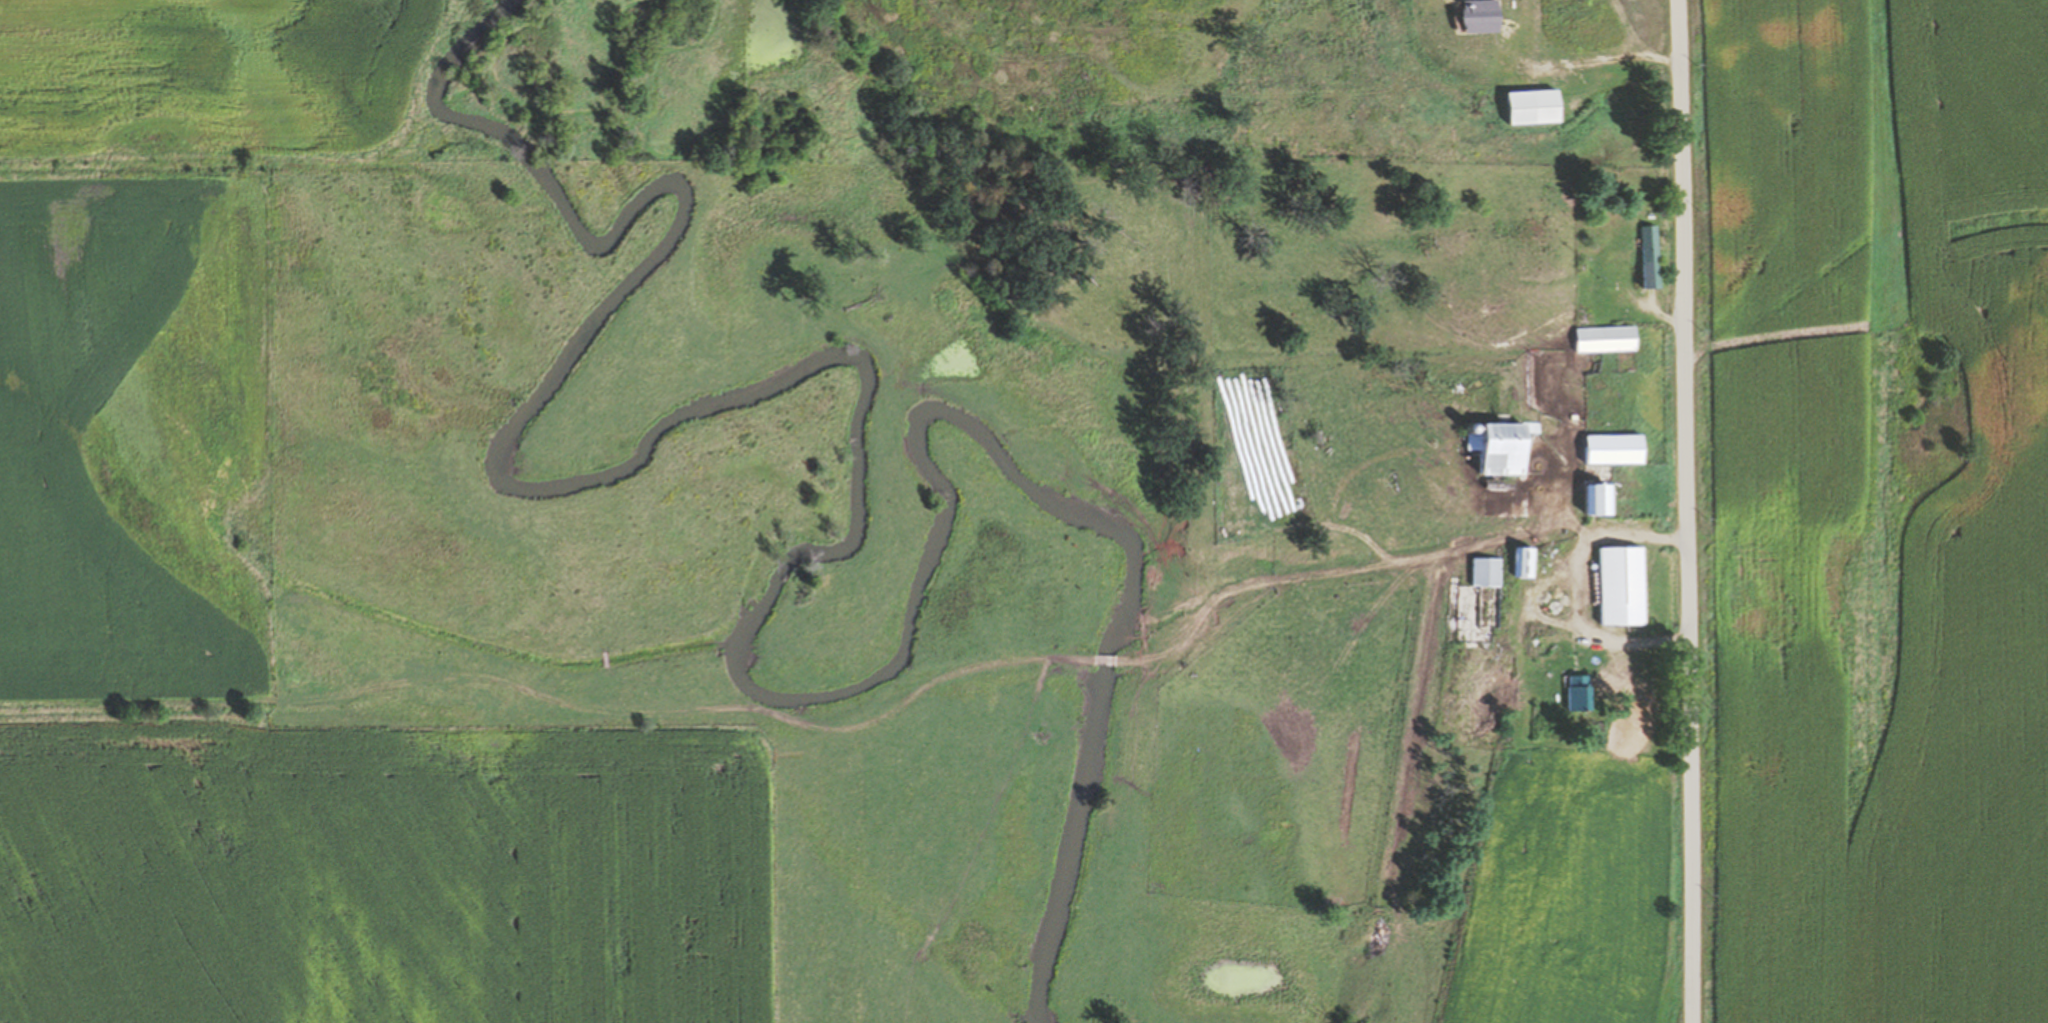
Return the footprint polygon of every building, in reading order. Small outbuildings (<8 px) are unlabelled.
[(1565,122),(1564,89),(1512,90),(1513,124),(1565,122)] [(1665,288),(1661,226),(1643,227),(1647,289),(1665,288)] [(1641,352),(1640,327),(1579,328),(1580,353),(1641,352)] [(1534,475),(1534,424),(1478,423),(1478,433),(1469,433),(1468,452),(1480,452),(1480,475),(1534,475)] [(1617,483),(1589,483),(1589,514),(1617,514),(1617,483)] [(1516,577),(1535,577),(1535,546),(1516,546),(1516,577)] [(1648,625),(1648,546),(1602,546),(1602,625),(1648,625)] [(1502,558),(1474,558),(1474,587),(1502,587),(1502,558)] [(1384,645),(1393,643),(1390,631),(1382,633),(1384,645)] [(1568,711),(1593,711),(1593,675),(1568,675),(1568,711)]
